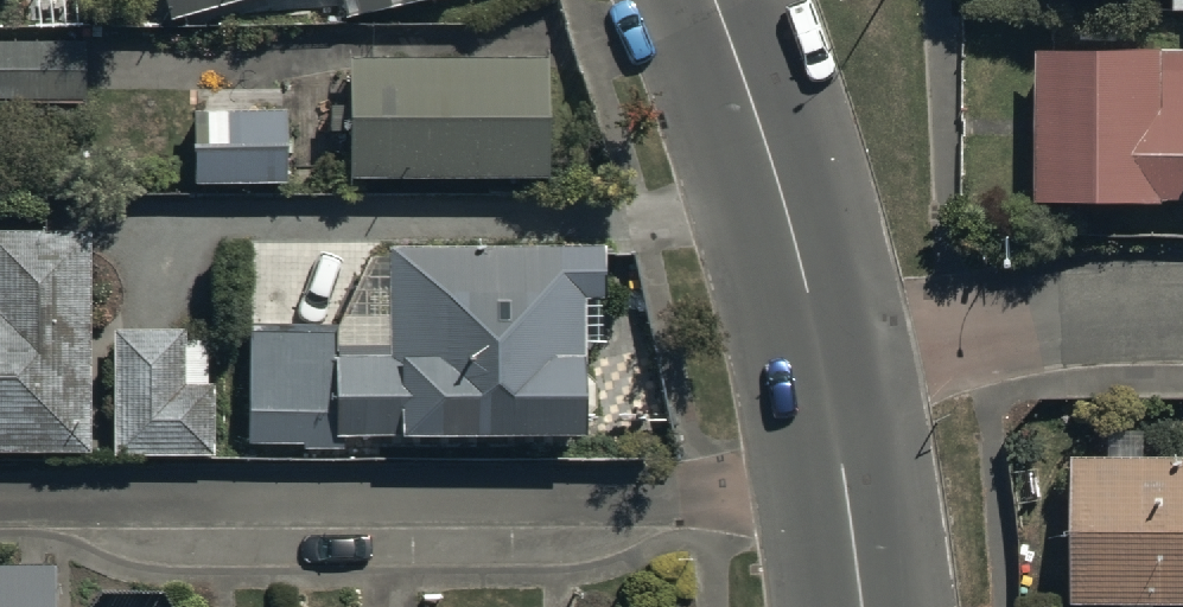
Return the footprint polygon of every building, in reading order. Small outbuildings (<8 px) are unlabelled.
[(0,41),(0,101),(85,102),(86,41),(0,41)] [(544,41),(346,41),(346,162),(544,162),(544,41)] [(1033,203),(1182,201),(1182,45),(1031,47),(1033,203)] [(285,96),(192,96),(192,168),(285,168),(285,132),(302,132),(302,100),(285,101),(285,96)] [(88,217),(0,217),(0,437),(88,437),(88,217)] [(604,245),(391,246),(392,357),(335,357),(335,331),(253,331),(253,440),(586,439),(586,298),(604,298),(604,245)] [(113,317),(114,443),(217,441),(215,354),(207,354),(207,325),(182,325),(182,316),(113,317)] [(1143,439),(1144,417),(1106,417),(1106,444),(1073,443),(1072,592),(1124,592),(1124,606),(1143,606),(1182,606),(1182,439),(1143,439)] [(0,551),(0,606),(54,606),(54,550),(0,551)]
